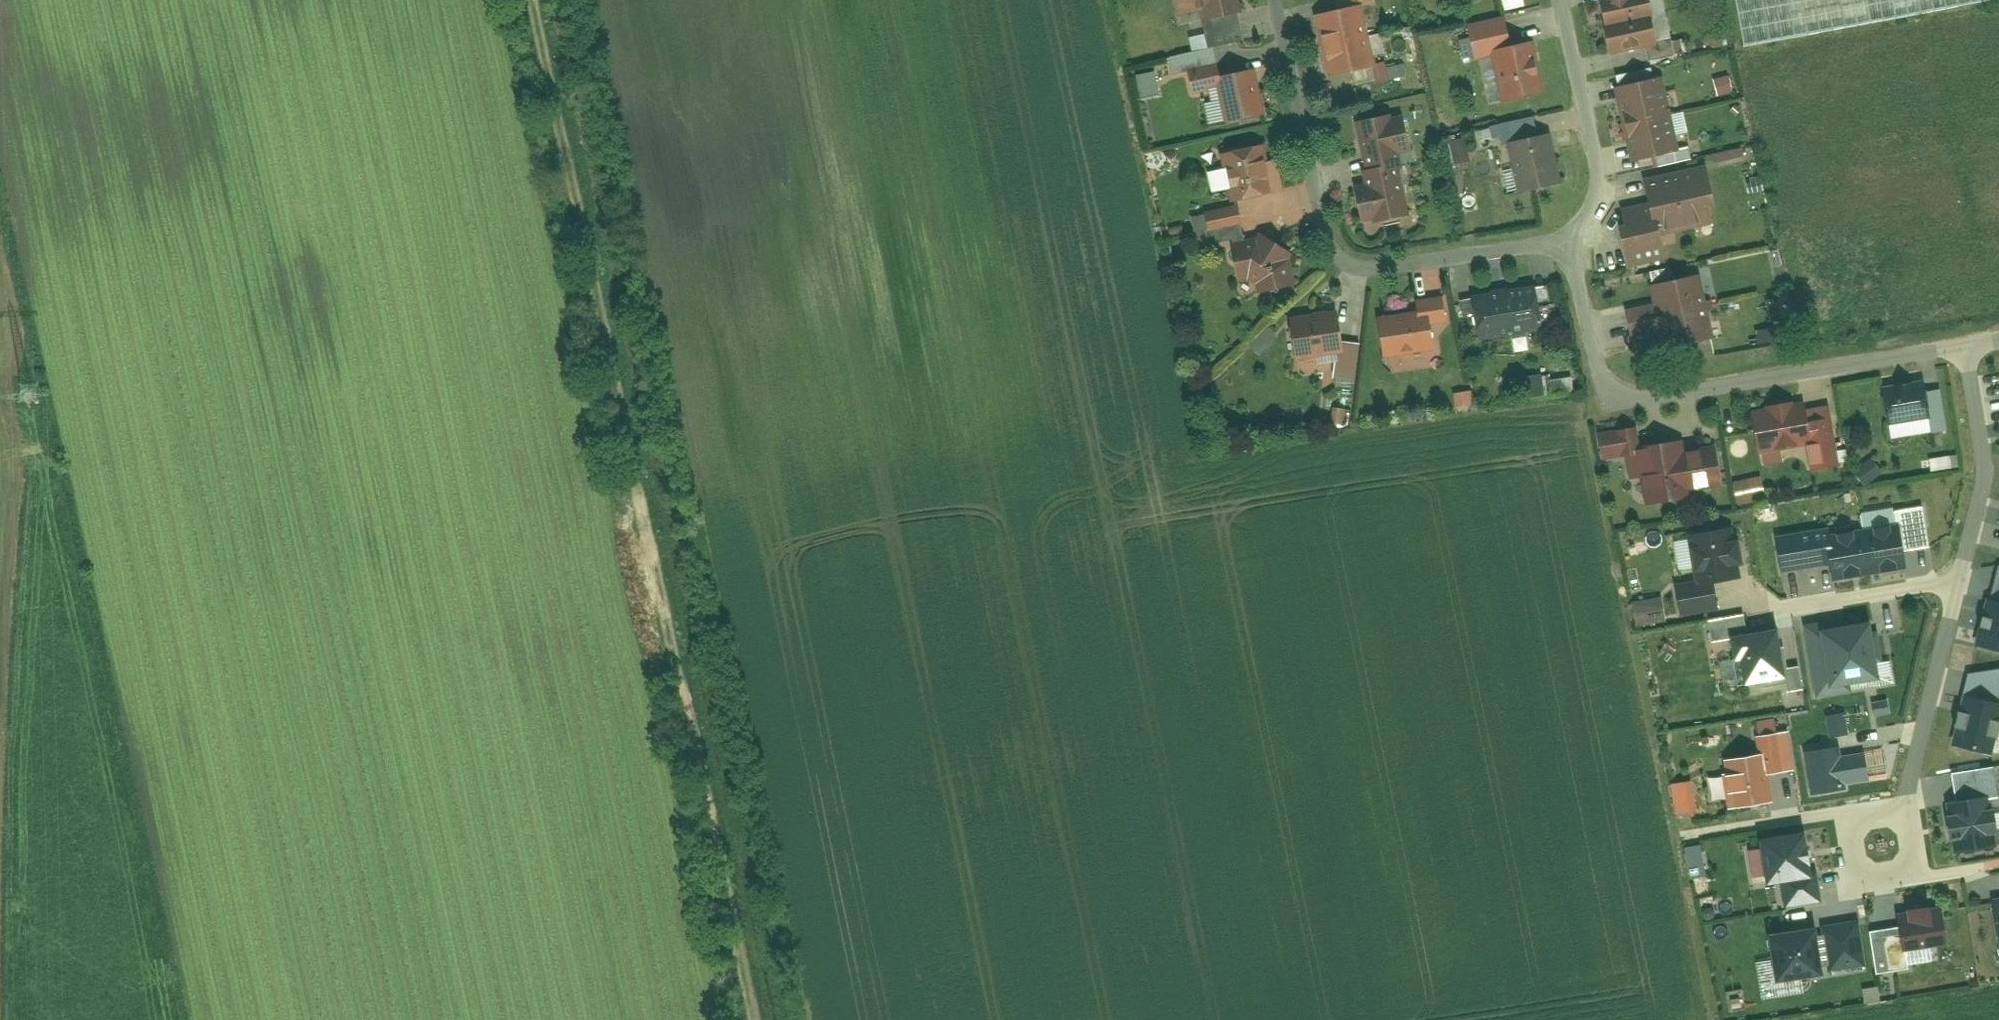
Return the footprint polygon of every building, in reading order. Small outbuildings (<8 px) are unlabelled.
[(1179,16),(1208,8),(1211,18),(1247,10),(1244,0),(1177,0),(1179,16)] [(1614,54),(1662,43),(1653,0),(1603,0),(1614,54)] [(1366,3),(1318,13),(1332,75),(1380,65),(1366,3)] [(1536,40),(1493,49),(1505,101),(1549,90),(1536,40)] [(1259,67),(1219,75),(1229,121),(1269,113),(1259,67)] [(1138,98),(1157,95),(1153,72),(1133,76),(1138,98)] [(1668,75),(1619,85),(1634,158),(1683,149),(1668,75)] [(1714,82),(1716,94),(1730,92),(1728,80),(1714,82)] [(1395,112),(1358,120),(1368,168),(1384,164),(1385,169),(1403,165),(1406,165),(1402,151),(1413,149),(1404,114),(1395,116),(1395,112)] [(1554,131),(1511,142),(1521,190),(1565,179),(1554,131)] [(1269,143),(1224,151),(1234,200),(1277,189),(1269,143)] [(1714,161),(1742,157),(1741,151),(1713,154),(1714,161)] [(1362,196),(1367,222),(1412,213),(1403,165),(1385,169),(1384,164),(1368,168),(1363,169),(1368,194),(1362,196)] [(1709,164),(1647,178),(1653,201),(1627,207),(1629,222),(1624,223),(1633,266),(1670,257),(1666,233),(1717,222),(1714,206),(1719,205),(1709,164)] [(1198,248),(1241,237),(1233,205),(1190,216),(1198,248)] [(1259,236),(1235,241),(1242,279),(1251,278),(1260,283),(1261,292),(1299,283),(1294,259),(1297,252),(1263,230),(1259,236)] [(1703,273),(1654,284),(1665,347),(1718,337),(1703,273)] [(1539,284),(1476,294),(1483,340),(1546,329),(1539,284)] [(1432,306),(1381,315),(1386,356),(1439,347),(1432,306)] [(1340,309),(1294,315),(1299,359),(1347,352),(1340,309)] [(1527,398),(1544,394),(1539,375),(1522,379),(1527,398)] [(1928,378),(1886,385),(1891,423),(1893,423),(1933,417),(1930,389),(1928,378)] [(1944,388),(1930,389),(1933,417),(1935,431),(1950,429),(1944,388)] [(1810,401),(1755,408),(1761,453),(1811,444),(1818,443),(1811,406),(1810,401)] [(1832,404),(1811,406),(1818,443),(1811,444),(1814,470),(1843,464),(1837,428),(1832,404)] [(1933,417),(1893,423),(1895,437),(1935,431),(1933,417)] [(1639,425),(1602,430),(1607,458),(1630,454),(1634,478),(1645,475),(1650,504),(1693,497),(1692,490),(1727,484),(1718,444),(1690,448),(1688,438),(1644,445),(1639,425)] [(1847,426),(1837,428),(1843,464),(1852,464),(1847,426)] [(1953,454),(1933,456),(1934,470),(1955,467),(1953,454)] [(1875,456),(1857,469),(1868,486),(1886,473),(1875,456)] [(1759,477),(1737,481),(1741,506),(1765,501),(1759,477)] [(1897,509),(1899,521),(1905,521),(1909,549),(1934,545),(1927,505),(1897,509)] [(1899,521),(1834,533),(1828,534),(1834,563),(1837,579),(1911,567),(1909,549),(1905,521),(1899,521)] [(1738,524),(1691,533),(1699,579),(1700,584),(1719,581),(1745,577),(1738,524)] [(1833,526),(1780,534),(1785,572),(1834,563),(1828,534),(1834,533),(1833,526)] [(1699,579),(1679,583),(1684,616),(1722,608),(1719,581),(1700,584),(1699,579)] [(1666,595),(1637,599),(1641,627),(1670,622),(1666,595)] [(1989,600),(1977,645),(1998,651),(1998,603),(1989,600)] [(1750,612),(1712,618),(1715,640),(1735,636),(1753,633),(1750,612)] [(1854,691),(1853,683),(1834,686),(1825,628),(1845,625),(1843,617),(1808,622),(1821,696),(1854,691)] [(1845,625),(1825,628),(1834,686),(1853,683),(1884,679),(1875,620),(1845,625)] [(1753,633),(1735,636),(1743,685),(1790,678),(1788,666),(1781,628),(1753,633)] [(1803,664),(1788,666),(1790,678),(1792,689),(1807,687),(1803,664)] [(1968,693),(1954,744),(1996,756),(1998,743),(1998,700),(1968,693)] [(1892,699),(1876,701),(1878,715),(1894,712),(1892,699)] [(1844,712),(1824,714),(1826,736),(1846,734),(1844,712)] [(1759,735),(1762,754),(1768,753),(1772,773),(1799,769),(1793,730),(1759,735)] [(1844,745),(1809,750),(1814,795),(1851,790),(1850,783),(1874,780),(1868,750),(1845,755),(1844,745)] [(1762,754),(1727,759),(1733,808),(1778,801),(1772,773),(1768,753),(1762,754)] [(1694,793),(1677,795),(1682,824),(1700,822),(1694,793)] [(1951,802),(1958,852),(1998,846),(1998,841),(1991,797),(1951,802)] [(1811,830),(1765,838),(1771,886),(1817,877),(1811,830)] [(1702,876),(1700,845),(1683,846),(1685,877),(1702,876)] [(1944,907),(1902,913),(1908,952),(1951,946),(1944,907)] [(1861,919),(1824,925),(1832,973),(1868,965),(1861,919)] [(1821,926),(1773,934),(1780,982),(1828,974),(1821,926)]
